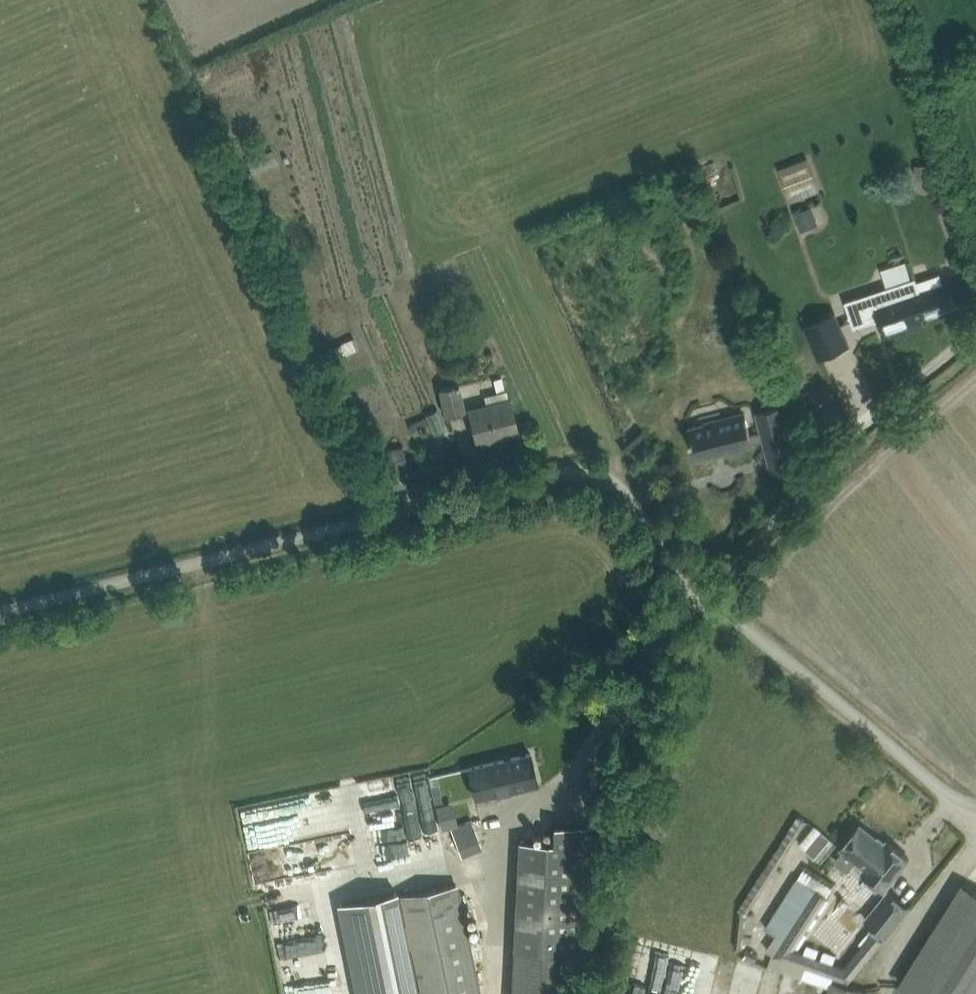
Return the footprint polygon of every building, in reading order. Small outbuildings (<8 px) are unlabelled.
[(778,169),(791,202),(820,191),(807,158),(778,169)] [(929,178),(929,164),(915,164),(914,178),(929,178)] [(817,224),(810,207),(793,213),(800,231),(817,224)] [(901,280),(925,272),(920,254),(895,262),(901,280)] [(939,274),(917,282),(915,278),(844,301),(853,328),(868,323),(866,318),(877,314),(885,337),(916,326),(914,319),(973,298),(966,277),(950,283),(943,285),(939,274)] [(835,311),(803,326),(818,359),(850,344),(835,311)] [(353,348),(370,342),(366,330),(349,337),(353,348)] [(466,410),(460,383),(440,388),(446,414),(466,410)] [(484,394),(487,404),(469,408),(477,441),(518,431),(510,398),(509,398),(507,388),(505,389),(484,394)] [(744,414),(708,423),(689,428),(691,438),(689,438),(690,442),(692,442),(694,447),(697,458),(752,444),(752,443),(763,440),(771,472),(797,466),(782,405),(755,412),(760,433),(750,435),(744,414)] [(425,415),(408,423),(413,435),(421,431),(419,426),(428,422),(425,415)] [(380,471),(382,471),(387,490),(413,484),(403,445),(376,451),(380,471)] [(623,720),(613,733),(624,740),(633,727),(623,720)] [(468,767),(475,796),(537,782),(530,752),(468,767)] [(437,774),(428,777),(431,788),(440,786),(439,783),(437,774)] [(797,816),(738,908),(745,913),(805,821),(797,816)] [(481,847),(470,819),(450,827),(461,855),(481,847)] [(574,824),(553,823),(553,840),(518,839),(515,946),(522,946),(521,993),(567,993),(569,948),(587,949),(592,825),(574,824)] [(843,850),(835,859),(836,863),(844,870),(848,870),(854,863),(856,860),(865,867),(863,870),(861,872),(883,890),(896,874),(909,859),(887,841),(884,844),(860,825),(841,848),(843,850)] [(797,878),(765,928),(784,940),(774,955),(848,981),(882,938),(872,930),(858,949),(844,966),(836,964),(794,948),(826,896),(797,878)] [(456,882),(400,894),(420,993),(479,993),(456,882)] [(962,884),(899,986),(912,993),(975,993),(975,894),(962,884)] [(337,902),(356,993),(419,993),(398,890),(337,902)] [(865,920),(884,936),(906,908),(887,892),(865,920)] [(738,913),(734,948),(742,949),(745,926),(746,914),(744,914),(738,913)] [(745,949),(743,957),(754,961),(757,953),(745,949)] [(828,993),(865,993),(866,991),(831,982),(828,993)]
